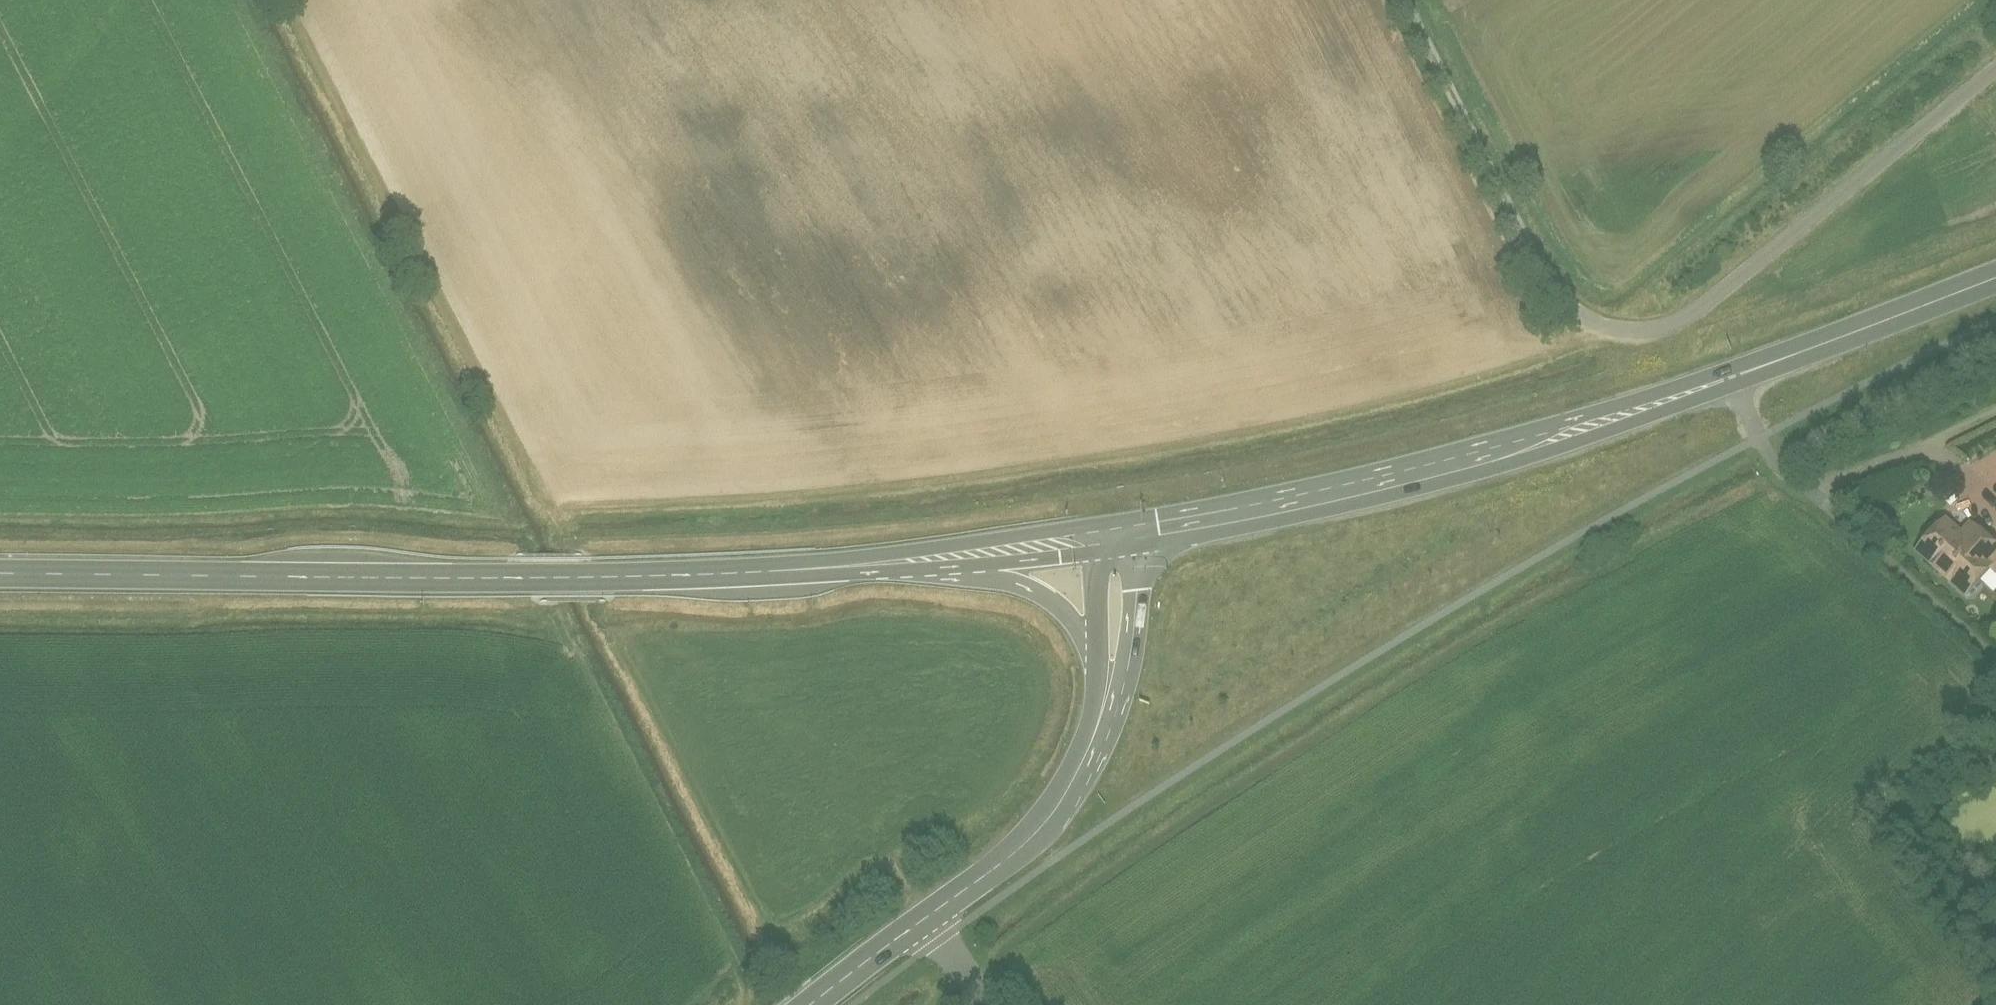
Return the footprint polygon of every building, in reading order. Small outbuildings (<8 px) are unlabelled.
[(1995,543),(1995,533),(1963,506),(1954,517),(1935,501),(1905,538),(1960,583),(1972,568),(1987,581),(1995,570),(1995,543)]
